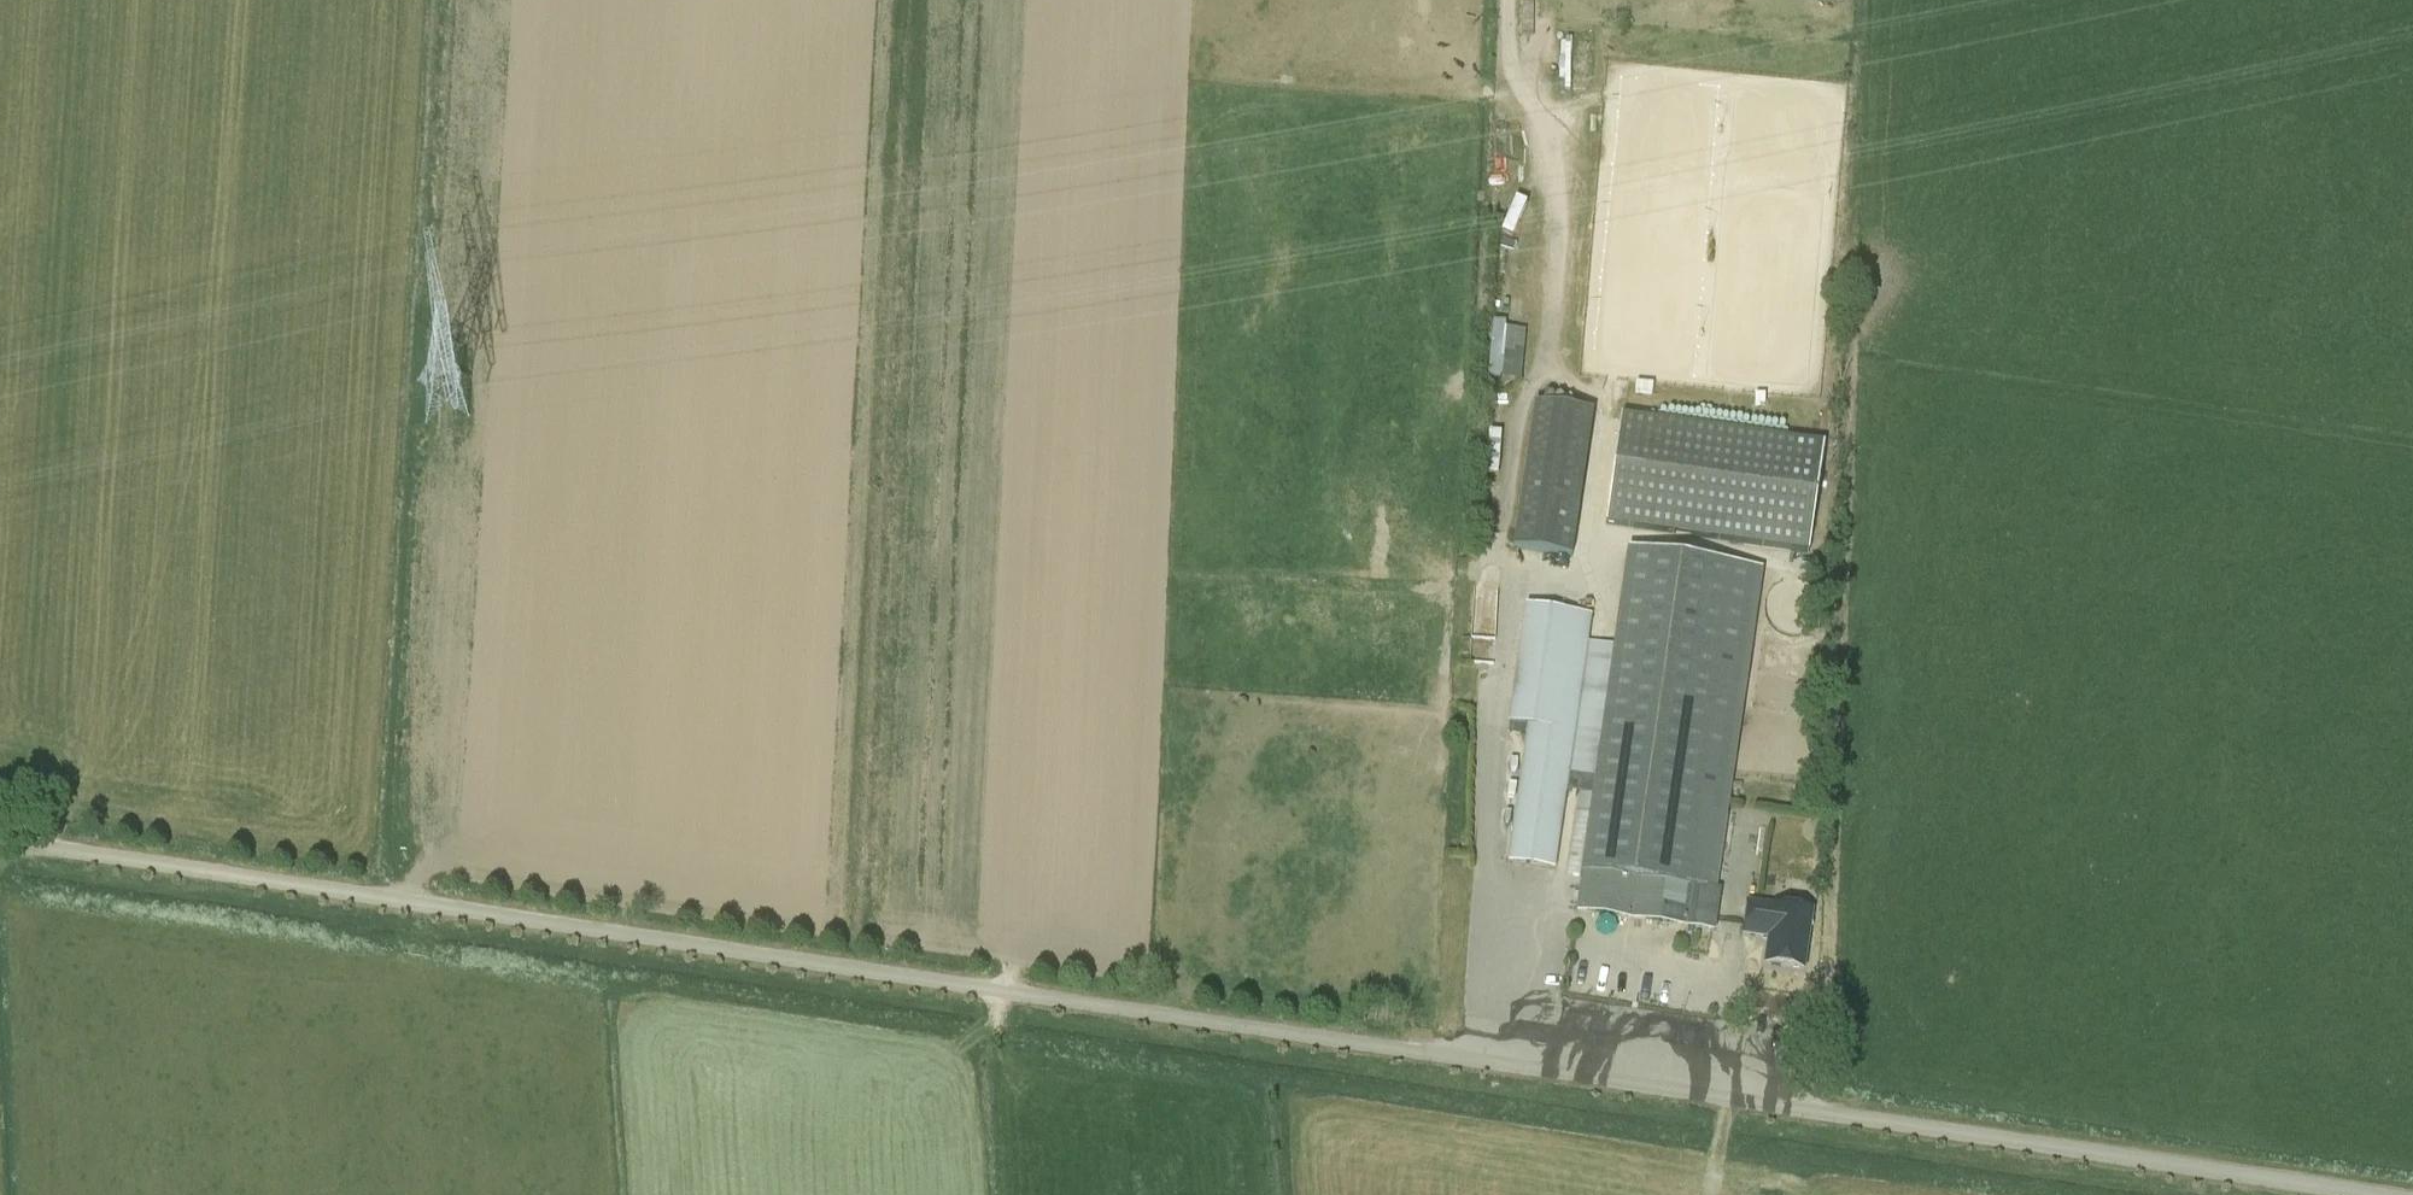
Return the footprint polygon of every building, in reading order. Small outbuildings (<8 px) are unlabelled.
[(1499,382),(1505,323),(1493,322),(1487,381),(1499,382)] [(1571,556),(1593,412),(1535,403),(1513,548),(1571,556)] [(1606,524),(1808,553),(1823,445),(1621,416),(1606,524)] [(1528,726),(1509,861),(1554,868),(1565,790),(1579,792),(1576,811),(1590,813),(1582,872),(1583,872),(1578,911),(1714,929),(1719,890),(1716,890),(1762,569),(1628,550),(1612,662),(1585,658),(1591,616),(1526,606),(1509,724),(1528,726)] [(1773,907),(1748,903),(1743,935),(1768,939),(1765,965),(1804,970),(1812,912),(1773,906),(1773,907)]
